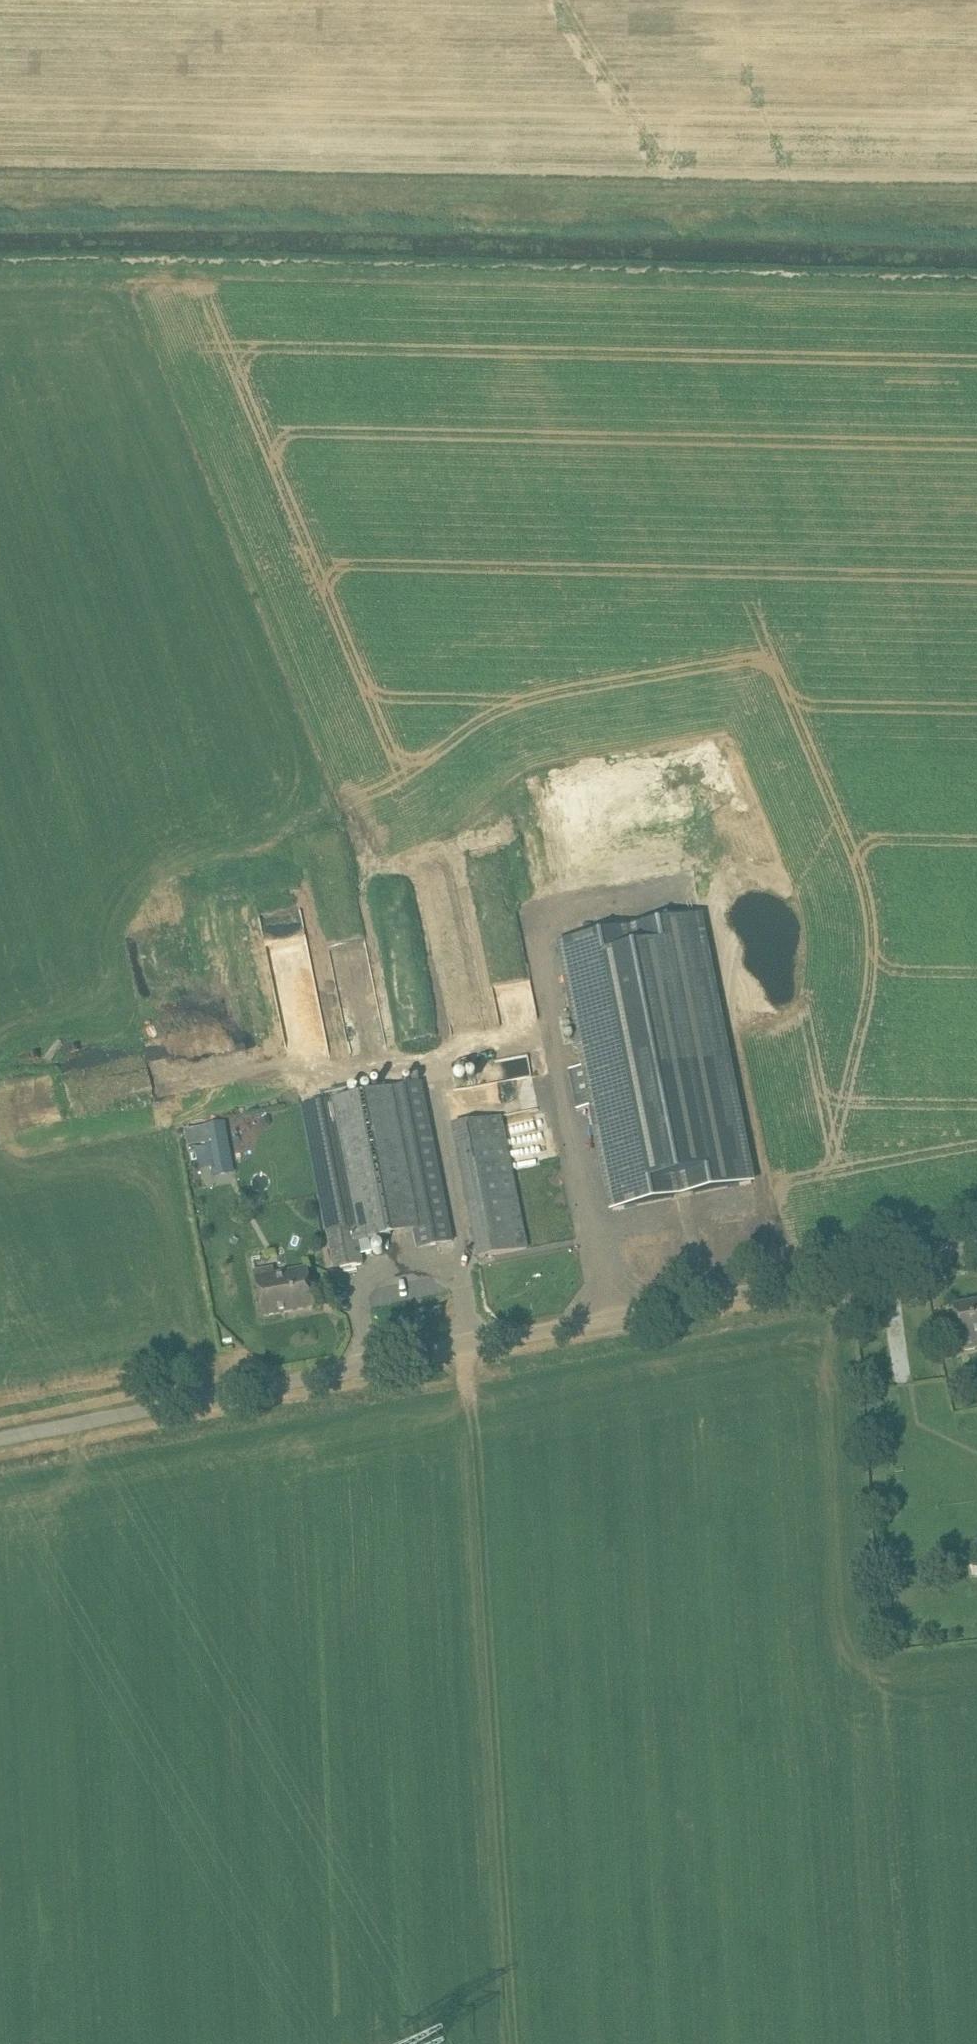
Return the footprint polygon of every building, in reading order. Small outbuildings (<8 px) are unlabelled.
[(699,917),(560,945),(585,1068),(570,1071),(578,1110),(593,1107),(614,1210),(752,1182),(699,917)] [(364,1264),(359,1241),(414,1230),(418,1249),(455,1242),(423,1082),(302,1106),(335,1270),(364,1264)] [(527,1247),(506,1140),(501,1115),(453,1125),(479,1257),(527,1247)] [(211,1161),(232,1157),(225,1121),(205,1125),(211,1161)] [(315,1306),(311,1287),(308,1268),(288,1272),(288,1276),(257,1282),(264,1316),(315,1306)] [(954,1307),(961,1338),(976,1335),(976,1302),(954,1307)]
